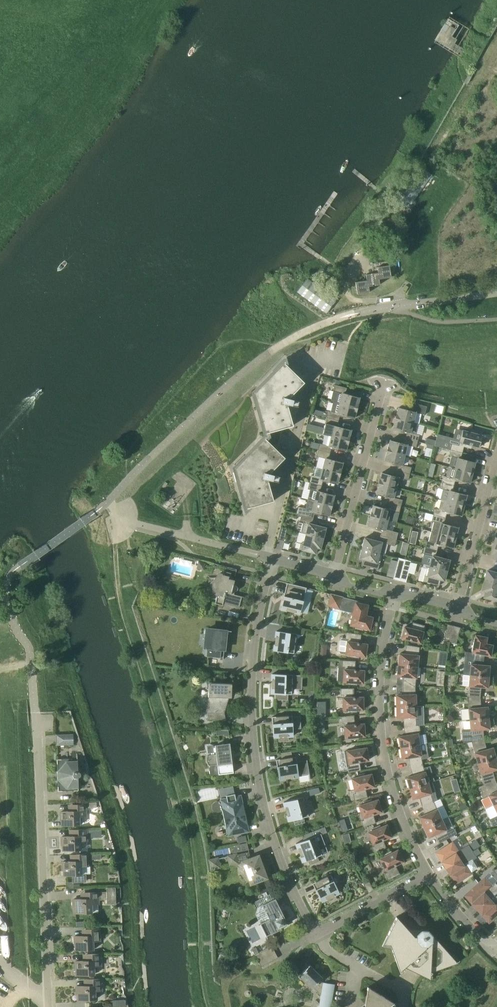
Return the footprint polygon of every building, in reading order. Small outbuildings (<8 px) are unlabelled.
[(371,264),(376,263),(378,272),(365,274),(366,280),(355,282),(357,294),(369,292),(369,289),(371,288),(370,286),(380,284),(379,279),(391,277),(390,271),(394,271),(392,260),(371,263),(371,264)] [(326,313),(327,312),(336,300),(307,278),(297,292),(326,313)] [(255,390),(254,395),(261,420),(263,419),(267,433),(293,425),(287,406),(288,404),(298,407),(299,401),(289,399),(290,396),(304,382),(283,362),(255,390)] [(336,392),(334,402),(357,408),(360,397),(345,394),(347,388),(335,385),(333,391),(336,392)] [(328,411),(326,417),(338,421),(340,415),(354,418),(357,408),(334,402),(331,412),(328,411)] [(421,414),(425,415),(427,406),(415,403),(412,411),(398,407),(396,418),(413,422),(419,424),(421,414)] [(309,422),(323,426),(327,412),(313,408),(309,422)] [(337,426),(338,421),(326,417),(325,424),(323,434),(331,436),(348,440),(351,430),(337,426)] [(419,424),(413,422),(396,418),(393,428),(407,432),(406,438),(418,441),(419,435),(416,434),(419,424)] [(321,432),(322,425),(307,424),(306,430),(321,432)] [(450,450),(462,453),(463,447),(469,448),(470,445),(479,447),(482,435),(478,434),(479,431),(469,428),(468,432),(463,430),(459,445),(452,443),(450,450)] [(346,451),(348,440),(331,436),(328,446),(319,443),(318,450),(330,453),(332,447),(346,451)] [(245,509),(273,501),(268,482),(269,479),(278,482),(280,476),(270,474),(271,472),(284,457),(265,438),(255,448),(254,447),(236,465),(234,470),(245,509)] [(390,440),(387,450),(405,455),(407,445),(416,447),(418,441),(406,438),(404,444),(390,440)] [(310,447),(317,448),(319,442),(311,440),(310,447)] [(329,459),(330,453),(318,450),(316,456),(325,459),(323,468),(340,473),(343,463),(329,459)] [(402,465),(405,455),(387,450),(384,461),(399,465),(397,470),(403,472),(410,474),(411,467),(402,465)] [(460,458),(462,453),(450,450),(448,456),(457,458),(455,468),(472,473),(475,462),(460,458)] [(455,468),(448,467),(446,476),(443,476),(442,482),(453,485),(455,479),(470,483),(472,473),(455,468)] [(337,483),(340,473),(323,468),(320,478),(311,476),(309,482),(322,485),(323,480),(337,483)] [(410,474),(403,472),(397,470),(396,476),(381,473),(379,483),(396,487),(399,478),(408,480),(410,474)] [(320,491),(322,485),(309,482),(308,489),(317,491),(314,501),(332,506),(334,495),(320,491)] [(452,491),(453,485),(442,482),(440,488),(444,489),(441,499),(447,500),(447,501),(464,505),(467,495),(452,491)] [(394,497),(396,487),(379,483),(376,493),(390,497),(389,503),(401,506),(402,500),(394,497)] [(447,501),(447,500),(441,499),(439,509),(435,508),(433,515),(445,518),(447,512),(461,516),(464,505),(447,501)] [(329,516),(332,506),(314,501),(312,510),(298,506),(297,514),(301,515),(313,518),(315,512),(329,516)] [(399,512),(401,506),(389,503),(387,509),(373,505),(370,516),(388,520),(395,522),(397,512),(399,512)] [(327,530),(325,529),(326,528),(316,525),(317,524),(312,522),(313,518),(301,515),(299,521),(303,522),(301,532),(306,534),(323,538),(324,536),(326,537),(327,530)] [(444,523),(445,518),(433,515),(432,521),(434,522),(431,531),(455,538),(458,527),(444,523)] [(385,529),(388,520),(370,516),(368,526),(382,530),(380,535),(386,537),(396,540),(398,533),(385,529)] [(284,541),(287,529),(281,527),(277,539),(284,541)] [(453,548),(455,538),(431,531),(429,541),(427,541),(425,547),(437,550),(438,544),(453,548)] [(320,549),(323,538),(306,534),(303,543),(300,543),(299,549),(315,553),(317,548),(320,549)] [(395,546),(396,540),(386,537),(380,535),(379,541),(365,538),(362,548),(379,553),(385,554),(388,544),(395,546)] [(402,541),(400,553),(407,554),(409,542),(402,541)] [(435,556),(437,550),(425,547),(423,554),(427,555),(425,564),(424,564),(447,570),(450,560),(435,556)] [(377,562),(379,553),(362,548),(359,558),(363,559),(361,565),(378,570),(380,563),(377,562)] [(395,570),(402,571),(405,559),(399,558),(395,570)] [(402,571),(408,573),(411,561),(405,559),(402,571)] [(205,563),(198,561),(197,568),(203,570),(205,563)] [(444,581),(447,570),(424,564),(420,581),(439,586),(441,580),(444,581)] [(393,579),(399,580),(402,571),(395,570),(393,579)] [(488,570),(486,580),(496,583),(496,572),(488,570)] [(239,607),(242,597),(244,597),(234,594),(235,591),(236,591),(237,590),(238,589),(238,587),(237,586),(236,585),(235,585),(234,585),(235,580),(229,579),(231,573),(223,571),(223,574),(219,574),(215,580),(217,581),(216,586),(213,586),(214,594),(217,595),(215,603),(223,605),(223,603),(239,607)] [(402,571),(399,580),(406,582),(408,573),(402,571)] [(366,578),(365,585),(378,587),(379,579),(366,578)] [(486,580),(483,591),(487,592),(485,597),(496,600),(496,583),(486,580)] [(287,583),(287,584),(287,583),(289,584),(285,599),(283,598),(281,609),(300,614),(307,587),(287,583)] [(339,609),(343,597),(331,594),(328,606),(339,609)] [(356,626),(355,629),(363,630),(364,628),(369,629),(372,617),(365,616),(368,605),(355,602),(350,625),(356,626)] [(401,638),(420,643),(425,625),(413,622),(411,628),(404,627),(401,638)] [(450,638),(453,626),(447,624),(444,636),(450,638)] [(203,626),(200,648),(204,648),(204,655),(222,657),(225,628),(203,626)] [(456,643),(460,627),(453,626),(450,638),(449,642),(456,643)] [(294,653),(297,633),(277,631),(274,651),(294,653)] [(340,653),(346,654),(351,655),(351,657),(359,658),(359,656),(365,657),(367,644),(358,643),(359,634),(346,632),(345,638),(342,638),(340,639),(339,651),(340,653)] [(472,652),(484,655),(491,656),(493,645),(486,644),(487,637),(475,635),(472,652)] [(398,664),(417,667),(419,647),(407,645),(406,654),(399,653),(398,664)] [(446,660),(447,652),(440,651),(439,659),(446,660)] [(483,665),(484,655),(472,652),(471,664),(464,663),(463,674),(489,677),(490,666),(483,665)] [(344,667),(343,682),(349,682),(349,685),(357,685),(357,683),(363,683),(364,670),(355,670),(355,661),(342,660),(342,667),(344,667)] [(415,686),(417,667),(398,664),(397,676),(404,676),(403,685),(415,686)] [(302,675),(292,675),(292,674),(272,674),(272,694),(275,694),(275,700),(288,700),(288,694),(292,694),(292,688),(302,689),(302,675)] [(488,688),(489,677),(463,674),(462,685),(469,686),(468,697),(480,697),(481,687),(488,688)] [(231,698),(231,693),(232,683),(209,683),(208,697),(209,697),(204,712),(208,712),(207,719),(226,720),(224,712),(229,697),(231,698)] [(416,705),(415,686),(403,685),(403,695),(396,695),(397,706),(416,705)] [(343,695),(343,710),(349,710),(349,712),(357,712),(357,710),(363,710),(363,697),(354,697),(354,688),(341,688),(341,695),(343,695)] [(481,707),(480,697),(468,697),(470,719),(489,718),(488,707),(481,707)] [(416,725),(416,705),(397,706),(397,717),(403,717),(404,726),(416,725)] [(300,716),(292,716),(292,715),(272,717),(273,737),(279,736),(279,741),(288,740),(288,736),(293,735),(293,729),(301,728),(300,716)] [(337,723),(341,723),(344,723),(345,738),(351,737),(351,740),(359,739),(359,737),(365,736),(364,724),(355,724),(354,715),(336,717),(337,723)] [(471,742),(484,739),(483,729),(490,729),(489,718),(470,719),(470,729),(462,730),(463,743),(471,742)] [(400,747),(419,744),(418,735),(421,735),(419,725),(416,725),(404,726),(405,735),(399,736),(400,747)] [(73,734),(56,734),(56,745),(74,745),(73,734)] [(477,763),(496,758),(493,747),(487,749),(484,739),(471,742),(477,763)] [(234,765),(233,757),(232,758),(230,744),(215,745),(216,754),(208,755),(207,756),(207,757),(206,759),(207,760),(207,762),(207,763),(208,764),(209,765),(210,765),(210,767),(209,767),(210,775),(233,772),(233,765),(234,765)] [(427,750),(420,751),(419,744),(400,747),(402,758),(409,757),(410,767),(422,764),(422,759),(429,758),(427,750)] [(348,772),(361,770),(360,762),(368,760),(366,748),(360,749),(360,746),(352,747),(353,750),(347,751),(349,766),(347,766),(348,772)] [(299,776),(299,775),(309,773),(308,771),(309,771),(307,760),(297,761),(296,756),(292,757),(291,751),(281,753),(282,759),(276,759),(279,779),(299,776)] [(78,771),(77,758),(57,759),(58,791),(79,790),(78,777),(80,776),(81,774),(80,772),(78,771)] [(495,780),(493,770),(496,769),(496,762),(496,758),(477,763),(483,785),(495,780)] [(406,777),(410,788),(428,783),(426,777),(433,775),(430,766),(424,768),(422,764),(410,767),(413,775),(406,777)] [(348,791),(351,801),(367,797),(365,788),(374,786),(371,774),(365,775),(365,773),(357,775),(358,777),(352,779),(354,789),(348,791)] [(483,785),(477,787),(483,799),(481,800),(485,808),(484,809),(493,805),(496,803),(496,784),(495,780),(483,785)] [(432,781),(428,783),(410,788),(413,799),(419,797),(422,806),(434,801),(433,801),(437,800),(432,781)] [(308,796),(320,793),(318,787),(307,790),(308,796)] [(218,809),(222,808),(228,836),(249,831),(245,813),(241,794),(235,796),(235,794),(226,795),(227,799),(216,801),(215,802),(213,803),(213,804),(213,806),(214,807),(215,809),(216,809),(218,809)] [(309,816),(303,797),(284,802),(289,821),(294,820),(296,824),(304,822),(303,818),(309,816)] [(361,821),(363,827),(376,823),(373,814),(382,812),(378,799),(372,801),(371,799),(364,801),(365,804),(359,806),(363,820),(361,821)] [(424,827),(442,819),(434,801),(422,806),(426,814),(420,817),(424,827)] [(458,805),(460,810),(467,807),(464,802),(458,805)] [(69,805),(69,811),(61,811),(61,820),(62,820),(62,825),(79,825),(79,816),(86,816),(86,804),(69,805)] [(492,817),(489,819),(492,826),(496,824),(496,815),(492,817)] [(442,819),(424,827),(429,837),(435,834),(438,843),(457,833),(455,828),(447,832),(442,819)] [(374,830),(368,832),(374,846),(372,847),(374,853),(386,848),(383,840),(391,836),(386,825),(381,827),(380,825),(373,828),(374,830)] [(70,830),(70,836),(62,836),(62,845),(63,845),(63,850),(80,850),(80,841),(87,841),(87,829),(70,830)] [(344,844),(351,842),(349,833),(342,835),(344,844)] [(321,834),(315,836),(296,843),(303,862),(308,860),(310,864),(318,861),(317,857),(322,855),(322,854),(328,852),(321,834)] [(459,837),(454,839),(457,848),(462,846),(459,837)] [(476,840),(469,844),(472,850),(480,846),(476,840)] [(234,853),(249,849),(247,842),(233,846),(234,853)] [(446,868),(473,851),(469,845),(458,851),(452,842),(436,853),(446,868)] [(478,848),(473,851),(446,868),(456,883),(472,873),(466,864),(477,857),(475,856),(481,852),(478,848)] [(385,873),(388,880),(400,874),(395,865),(403,861),(397,850),(392,852),(391,850),(384,854),(385,856),(380,859),(387,872),(385,873)] [(258,856),(250,859),(249,852),(227,856),(229,866),(240,864),(239,862),(243,862),(244,865),(244,866),(244,868),(244,870),(244,872),(245,874),(246,876),(247,878),(249,879),(251,883),(266,877),(258,856)] [(64,875),(73,875),(73,882),(86,881),(85,874),(81,874),(81,866),(88,866),(88,854),(71,855),(71,861),(63,861),(63,870),(64,870),(64,875)] [(212,868),(220,867),(218,858),(210,860),(212,868)] [(321,901),(326,899),(328,902),(336,899),(334,895),(339,892),(330,874),(312,883),(321,901)] [(496,891),(496,884),(495,882),(492,886),(484,878),(465,895),(477,909),(496,891)] [(368,893),(374,890),(368,879),(362,882),(368,893)] [(107,904),(116,904),(115,887),(106,887),(107,891),(104,891),(105,899),(107,899),(107,904)] [(477,909),(489,922),(496,915),(496,903),(496,902),(496,901),(496,891),(477,909)] [(98,900),(98,892),(81,893),(81,899),(73,899),(74,908),(75,908),(75,913),(92,912),(92,904),(99,904),(98,900)] [(284,919),(285,918),(275,898),(263,905),(270,919),(260,923),(266,936),(281,929),(281,927),(286,924),(284,919)] [(433,979),(433,974),(433,970),(460,961),(453,954),(452,957),(433,936),(432,936),(432,935),(428,930),(421,929),(417,934),(416,936),(414,936),(396,916),(382,946),(391,946),(401,973),(407,967),(433,979)] [(82,929),(83,936),(75,936),(75,945),(76,945),(76,950),(93,949),(93,941),(100,941),(99,929),(82,929)] [(261,966),(270,962),(278,957),(272,946),(259,953),(256,947),(252,949),(261,966)] [(83,954),(84,961),(76,961),(76,970),(77,970),(77,975),(94,974),(94,966),(101,966),(100,954),(83,954)] [(334,985),(334,984),(323,983),(321,980),(323,978),(310,965),(299,975),(312,988),(313,987),(321,995),(319,1006),(321,1006),(330,1006),(334,985)] [(84,979),(85,986),(77,986),(77,995),(78,995),(78,1000),(95,999),(95,991),(102,991),(101,979),(84,979)] [(396,1003),(368,986),(364,1006),(391,1006),(396,1003)]
